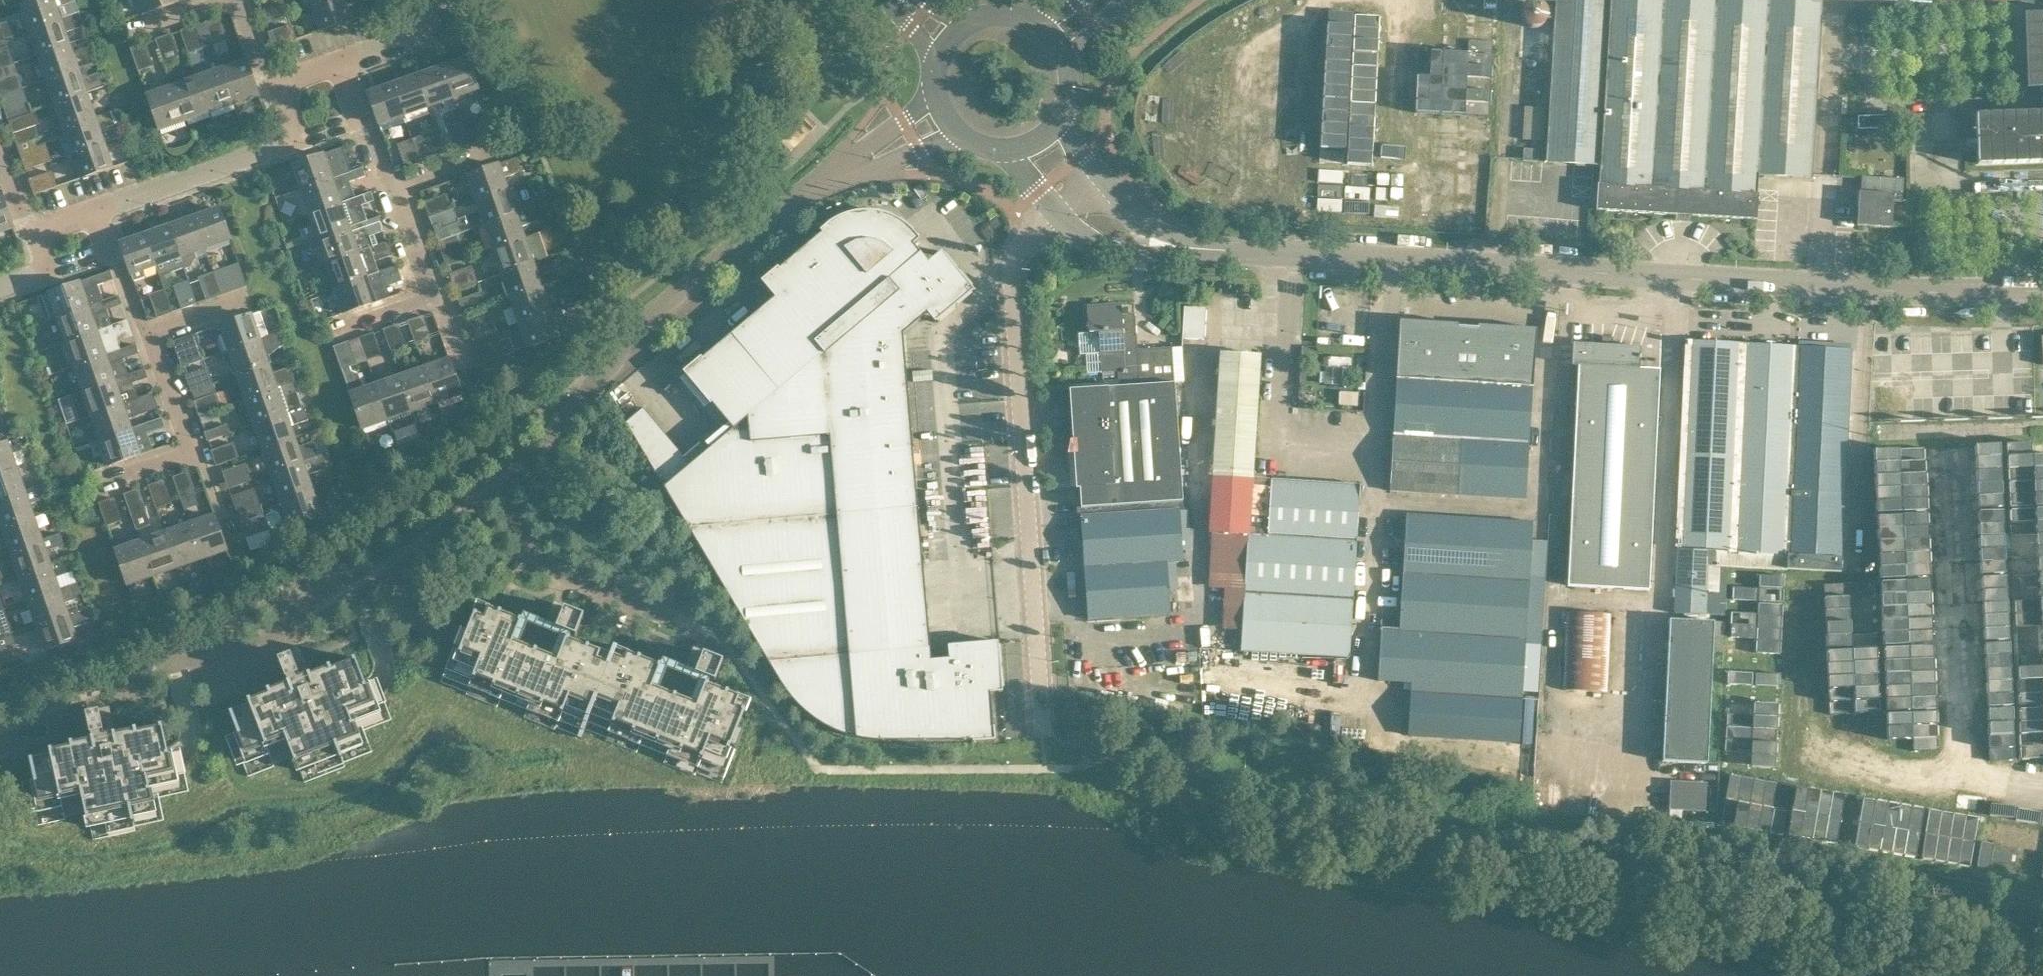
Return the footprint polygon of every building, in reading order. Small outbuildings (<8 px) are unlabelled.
[(30,30),(61,19),(60,19),(56,8),(74,1),(74,0),(36,0),(21,5),(30,30)] [(147,13),(184,0),(143,0),(147,13)] [(312,5),(321,31),(351,20),(344,0),(327,0),(312,5)] [(1467,51),(1493,53),(1497,0),(1471,0),(1467,51)] [(1523,1),(1557,3),(1547,162),(1600,165),(1599,184),(1598,184),(1596,210),(1676,215),(1676,221),(1691,222),(1692,216),(1757,220),(1758,193),(1757,193),(1758,175),(1811,178),(1822,0),(1523,0),(1523,1)] [(1523,18),(1524,23),(1527,28),(1533,30),(1538,30),(1543,28),(1547,23),(1548,18),(1547,12),(1543,8),(1538,5),(1533,5),(1527,8),(1524,12),(1523,18)] [(262,14),(265,23),(288,15),(285,6),(262,14)] [(30,30),(39,54),(69,44),(65,33),(84,26),(79,12),(60,19),(61,19),(30,30)] [(2024,15),(2026,88),(2042,87),(2042,14),(2024,15)] [(205,22),(213,45),(228,39),(220,17),(205,22)] [(269,32),(274,47),(296,39),(291,24),(269,32)] [(181,31),(189,53),(204,48),(196,25),(181,31)] [(156,39),(164,62),(179,57),(171,34),(156,39)] [(131,48),(139,71),(154,66),(146,43),(131,48)] [(39,54),(47,79),(78,68),(69,44),(39,54)] [(14,63),(8,47),(0,50),(0,68),(14,63)] [(1413,115),(1488,117),(1489,53),(1414,52),(1413,115)] [(467,58),(442,67),(453,97),(478,88),(467,58)] [(247,60),(222,69),(234,103),(259,95),(247,60)] [(47,79),(56,103),(86,93),(103,87),(98,73),(88,76),(84,66),(78,68),(47,79)] [(442,67),(418,75),(429,106),(453,97),(442,67)] [(222,69),(197,78),(209,112),(234,103),(222,69)] [(0,96),(23,88),(18,73),(0,79),(0,96)] [(418,75),(393,84),(404,115),(429,106),(418,75)] [(197,78),(172,86),(184,121),(209,112),(197,78)] [(404,115),(393,84),(368,93),(379,123),(404,115)] [(184,121),(172,86),(148,95),(160,129),(184,121)] [(56,103),(64,128),(95,117),(86,93),(56,103)] [(31,113),(28,104),(23,106),(21,100),(26,99),(24,94),(3,101),(7,112),(6,112),(9,121),(31,113)] [(1525,106),(1523,138),(1543,140),(1544,108),(1525,106)] [(64,128),(73,152),(103,142),(99,130),(114,125),(110,112),(95,117),(64,128)] [(1976,114),(1978,164),(2042,162),(2042,112),(1976,114)] [(472,118),(480,141),(495,136),(487,113),(472,118)] [(1858,116),(1858,129),(1908,128),(1907,115),(1858,116)] [(1459,140),(1459,117),(1419,117),(1419,130),(1436,130),(1436,140),(1459,140)] [(12,130),(17,145),(40,137),(35,122),(12,130)] [(447,127),(455,150),(469,145),(462,122),(447,127)] [(422,136),(430,158),(445,153),(437,131),(422,136)] [(398,144),(406,167),(420,162),(413,139),(398,144)] [(103,142),(73,152),(82,178),(112,167),(103,142)] [(20,153),(26,170),(48,162),(43,145),(20,153)] [(332,178),(350,172),(341,148),(293,164),(301,189),(332,179),(332,178)] [(1523,161),(1527,161),(1538,161),(1539,149),(1523,149),(1523,161)] [(476,200),(507,189),(503,178),(522,171),(517,158),(463,176),(466,185),(471,184),(476,200)] [(356,197),(351,186),(348,187),(347,182),(365,175),(363,168),(350,172),(332,178),(332,179),(301,189),(310,214),(340,203),(352,199),(356,198),(356,197)] [(29,179),(34,194),(57,186),(52,171),(29,179)] [(1857,225),(1892,227),(1893,201),(1902,202),(1903,179),(1861,176),(1860,192),(1857,225)] [(282,177),(271,180),(276,195),(287,192),(282,177)] [(460,232),(485,224),(515,214),(515,212),(507,189),(476,200),(479,208),(476,211),(456,219),(457,222),(440,228),(439,224),(433,226),(438,241),(461,233),(460,232)] [(0,193),(0,232),(13,227),(1,193),(0,193)] [(368,221),(364,209),(362,209),(360,206),(367,203),(364,194),(356,197),(356,198),(352,199),(340,203),(310,214),(319,238),(349,228),(349,227),(361,223),(368,221)] [(424,202),(429,217),(452,209),(447,194),(424,202)] [(283,195),(276,198),(278,205),(285,202),(283,195)] [(485,224),(494,249),(524,238),(520,226),(538,220),(533,206),(515,212),(515,214),(485,224)] [(220,208),(194,217),(205,248),(230,239),(220,208)] [(816,342),(921,253),(914,244),(920,239),(913,231),(911,228),(908,226),(904,223),(899,220),(896,218),(892,216),(886,214),(882,213),(879,212),(872,211),(868,211),(865,211),(862,211),(859,211),(854,212),(851,213),(848,213),(843,215),(841,216),(837,218),(834,219),(831,221),(829,223),(820,230),(822,232),(779,268),(778,266),(761,281),(775,297),(730,335),(735,341),(722,351),(717,346),(703,358),(701,356),(683,371),(711,404),(712,403),(733,429),(825,353),(816,342)] [(357,252),(372,247),(369,236),(385,230),(380,216),(368,221),(361,223),(349,227),(349,228),(319,238),(327,263),(358,252),(357,252)] [(194,217),(170,226),(183,264),(183,265),(184,268),(191,266),(195,257),(194,251),(205,248),(194,217)] [(170,226),(145,234),(156,265),(159,273),(183,265),(183,264),(170,226)] [(469,258),(461,233),(438,241),(447,266),(469,258)] [(156,265),(145,234),(121,243),(134,281),(145,277),(142,270),(156,265)] [(494,249),(502,273),(533,263),(524,238),(494,249)] [(291,243),(285,245),(287,249),(293,247),(300,244),(298,240),(291,243)] [(373,274),(368,258),(372,257),(374,262),(393,255),(388,241),(372,247),(357,252),(358,252),(327,263),(336,288),(366,277),(366,276),(373,274)] [(930,648),(906,368),(905,368),(902,333),(927,312),(935,322),(974,290),(942,251),(928,262),(921,253),(816,342),(825,353),(733,429),(691,464),(664,486),(769,662),(930,648)] [(239,263),(213,272),(221,295),(247,286),(239,263)] [(502,273),(511,298),(541,287),(533,263),(502,273)] [(450,274),(455,290),(478,282),(472,266),(450,274)] [(221,295),(213,272),(199,277),(207,300),(221,295)] [(366,277),(336,288),(345,313),(390,297),(386,285),(383,286),(378,272),(373,274),(366,276),(366,277)] [(49,292),(58,317),(88,307),(88,306),(100,302),(103,301),(99,290),(96,291),(94,286),(104,283),(101,274),(49,292)] [(174,286),(182,309),(197,304),(189,281),(174,286)] [(511,298),(519,322),(550,312),(541,287),(511,298)] [(150,295),(158,317),(172,312),(164,289),(150,295)] [(459,300),(464,315),(487,307),(481,292),(459,300)] [(58,317),(66,342),(97,331),(111,325),(107,314),(104,315),(100,302),(88,306),(88,307),(58,317)] [(1118,371),(1119,386),(1178,382),(1184,382),(1182,346),(1138,349),(1135,313),(1122,314),(1122,304),(1087,307),(1089,333),(1078,333),(1080,355),(1086,355),(1087,373),(1118,371)] [(1182,338),(1204,340),(1207,308),(1185,306),(1182,338)] [(550,312),(519,322),(528,348),(567,334),(559,309),(550,312)] [(259,339),(269,335),(260,311),(221,325),(229,350),(259,339)] [(408,321),(416,343),(431,338),(423,315),(408,321)] [(66,342),(75,366),(105,356),(105,355),(117,351),(120,350),(116,340),(133,335),(127,320),(111,325),(97,331),(66,342)] [(1400,320),(1396,378),(1533,386),(1537,329),(1478,325),(1478,327),(1458,326),(1459,324),(1400,320)] [(470,331),(473,339),(495,331),(492,323),(470,331)] [(384,329),(392,352),(406,347),(398,324),(384,329)] [(238,374),(268,364),(264,353),(283,346),(278,332),(269,335),(259,339),(229,350),(222,352),(235,375),(238,374)] [(173,341),(182,367),(205,359),(196,333),(173,341)] [(359,338),(367,360),(382,355),(374,333),(359,338)] [(1579,365),(1567,586),(1648,590),(1660,369),(1640,367),(1641,347),(1612,345),(1612,337),(1602,336),(1602,345),(1573,343),(1572,365),(1579,365)] [(390,425),(375,385),(363,389),(358,373),(351,371),(349,367),(357,364),(349,341),(334,347),(365,434),(390,425)] [(476,349),(481,364),(504,356),(499,341),(476,349)] [(1687,361),(1674,613),(1705,615),(1706,596),(1719,596),(1720,570),(1721,565),(1784,568),(1797,347),(1688,341),(1687,361)] [(1797,347),(1784,568),(1839,571),(1846,445),(1851,350),(1797,347)] [(75,366),(84,391),(114,380),(126,376),(144,370),(145,370),(145,369),(129,375),(125,363),(122,364),(117,351),(105,355),(105,356),(75,366)] [(1212,533),(1249,535),(1251,501),(1253,479),(1261,355),(1220,352),(1209,532),(1212,533)] [(1323,358),(1323,366),(1327,366),(1341,367),(1340,380),(1351,380),(1351,367),(1350,367),(1351,357),(1328,356),(1328,358),(1323,358)] [(450,359),(425,368),(437,402),(462,393),(450,359)] [(238,374),(246,399),(292,383),(296,381),(290,367),(271,373),(268,364),(238,374)] [(185,375),(191,391),(213,384),(208,367),(185,375)] [(425,368),(400,376),(412,411),(437,402),(425,368)] [(84,391),(92,416),(123,405),(122,404),(138,399),(133,387),(130,388),(129,384),(147,377),(144,370),(126,376),(114,380),(84,391)] [(400,376),(375,385),(390,425),(392,432),(416,423),(412,411),(400,376)] [(1533,386),(1396,378),(1389,490),(1526,499),(1533,386)] [(1187,510),(1178,382),(1119,386),(1073,389),(1070,389),(1071,407),(1073,440),(1071,440),(1069,449),(1068,454),(1074,453),(1076,488),(1080,488),(1089,619),(1170,613),(1167,562),(1183,561),(1179,510),(1187,510)] [(246,399),(255,423),(285,413),(285,412),(301,407),(292,383),(246,399)] [(194,401),(199,416),(222,408),(217,393),(194,401)] [(92,416),(101,440),(131,429),(127,419),(148,412),(143,397),(138,399),(122,404),(123,405),(92,416)] [(255,423),(263,448),(294,437),(290,426),(309,420),(304,406),(301,407),(285,412),(285,413),(255,423)] [(131,429),(101,440),(110,465),(152,450),(148,437),(144,439),(142,435),(165,427),(162,418),(131,429)] [(205,432),(208,441),(231,433),(228,424),(205,432)] [(263,448),(272,472),(302,462),(302,461),(318,456),(314,441),(297,447),(294,437),(263,448)] [(16,467),(7,442),(0,444),(0,472),(16,467)] [(239,457),(234,443),(211,450),(217,465),(239,457)] [(2018,444),(2019,470),(2042,469),(2042,443),(2018,444)] [(272,472),(281,497),(311,486),(307,475),(333,466),(328,452),(318,456),(302,461),(302,462),(272,472)] [(966,485),(984,485),(983,454),(965,455),(966,485)] [(25,491),(16,467),(0,472),(0,500),(25,491)] [(173,477),(181,499),(196,494),(188,472),(173,477)] [(226,480),(229,488),(251,480),(248,472),(226,480)] [(40,473),(31,476),(34,486),(43,483),(40,473)] [(1253,479),(1251,501),(1249,535),(1244,613),(1243,633),(1241,633),(1240,651),(1350,657),(1355,570),(1359,505),(1360,485),(1272,480),(1253,479)] [(149,485),(157,508),(172,503),(164,480),(149,485)] [(311,486),(281,497),(289,522),(320,512),(321,511),(327,496),(329,495),(324,482),(311,486)] [(3,527),(33,516),(29,504),(48,498),(43,484),(25,491),(0,500),(0,519),(3,527)] [(124,494),(132,517),(147,511),(139,489),(124,494)] [(232,497),(237,512),(257,505),(252,490),(232,497)] [(987,495),(971,495),(971,540),(986,541),(987,495)] [(99,503),(107,525),(122,520),(114,498),(99,503)] [(1881,553),(1881,504),(1870,504),(1871,553),(1881,553)] [(1522,698),(1533,521),(1407,514),(1400,629),(1382,628),(1378,681),(1410,683),(1410,691),(1411,691),(1522,698)] [(215,515),(190,524),(202,558),(227,549),(215,515)] [(241,523),(246,537),(269,530),(263,515),(241,523)] [(3,527),(11,551),(42,541),(42,540),(33,516),(3,527)] [(190,524),(165,533),(177,567),(202,558),(190,524)] [(11,551),(20,576),(50,565),(46,551),(64,545),(60,533),(42,540),(42,541),(11,551)] [(165,533),(140,541),(152,575),(177,567),(165,533)] [(1244,613),(1249,535),(1212,533),(1209,587),(1224,588),(1223,612),(1244,613)] [(152,575),(140,541),(115,550),(127,584),(152,575)] [(1949,631),(2015,630),(2014,574),(1988,574),(1988,602),(1977,602),(1977,548),(1890,549),(1890,584),(1861,585),(1861,670),(1888,670),(1887,606),(1897,606),(1898,636),(1910,636),(1910,659),(1949,659),(1949,631)] [(20,576),(28,600),(59,590),(59,589),(50,565),(20,576)] [(68,614),(67,614),(64,603),(77,599),(72,584),(59,589),(59,590),(28,600),(37,625),(68,614)] [(720,771),(745,709),(748,701),(728,693),(729,691),(726,690),(726,692),(708,685),(709,683),(708,683),(710,678),(715,680),(723,660),(704,652),(696,671),(663,658),(661,664),(659,663),(658,665),(640,658),(641,656),(639,655),(638,657),(617,649),(617,647),(614,645),(610,656),(589,647),(590,645),(587,644),(586,646),(568,639),(569,637),(571,633),(576,635),(584,614),(564,607),(556,626),(523,613),(521,618),(519,618),(519,620),(501,613),(502,611),(499,610),(498,612),(478,604),(475,612),(450,675),(471,682),(470,684),(472,685),(473,683),(491,690),(490,692),(492,693),(493,691),(514,700),(514,702),(516,703),(517,701),(538,709),(537,711),(540,712),(541,710),(558,717),(557,719),(560,720),(561,718),(582,726),(578,737),(581,738),(589,719),(610,728),(609,730),(612,731),(613,729),(630,736),(629,738),(632,739),(632,737),(654,745),(653,747),(656,748),(656,746),(677,755),(677,756),(679,757),(680,756),(697,762),(697,764),(699,765),(700,763),(720,771)] [(68,614),(37,625),(46,650),(76,639),(72,628),(91,621),(86,607),(67,614),(68,614)] [(1563,690),(1607,692),(1610,613),(1566,611),(1563,690)] [(1661,760),(1706,762),(1714,621),(1669,619),(1661,760)] [(1732,650),(1746,650),(1747,621),(1733,621),(1732,650)] [(13,634),(10,625),(0,629),(0,638),(13,634)] [(990,692),(1003,691),(998,641),(948,645),(949,658),(931,659),(930,648),(769,662),(780,681),(786,690),(792,698),(799,705),(806,712),(814,718),(825,725),(836,730),(846,734),(857,737),(867,739),(877,740),(885,741),(973,740),(973,742),(996,740),(994,726),(993,727),(990,692)] [(21,659),(16,644),(0,649),(0,666),(21,659)] [(356,732),(380,723),(355,657),(353,658),(353,660),(332,669),(330,664),(328,665),(328,668),(311,674),(308,666),(297,670),(291,653),(278,658),(288,683),(270,690),(270,688),(267,689),(269,693),(251,700),(250,698),(248,699),(249,701),(229,709),(230,711),(253,772),(293,756),(298,770),(301,769),(300,767),(318,760),(320,764),(340,756),(340,758),(343,757),(341,752),(361,744),(356,732)] [(1725,689),(1777,690),(1777,664),(1726,663),(1725,689)] [(1411,691),(1408,735),(1450,738),(1449,755),(1509,766),(1510,742),(1519,742),(1522,698),(1411,691)] [(177,793),(172,769),(162,724),(160,725),(160,727),(138,732),(137,727),(134,728),(134,730),(116,734),(114,726),(103,728),(99,710),(86,713),(92,739),(74,743),(73,741),(70,742),(71,746),(53,750),(53,748),(50,749),(50,751),(30,755),(30,758),(44,822),(86,813),(89,827),(92,826),(91,824),(110,820),(111,824),(132,820),(132,821),(135,821),(134,815),(155,811),(152,798),(177,793)] [(1669,810),(1705,811),(1707,783),(1670,781),(1669,810)] [(1727,831),(1826,841),(1830,805),(1731,794),(1727,831)]
